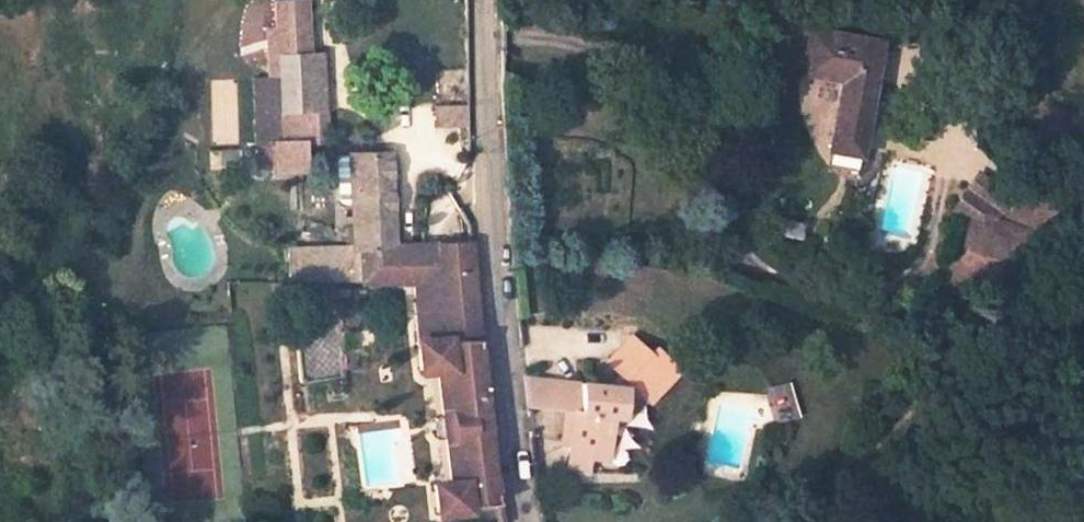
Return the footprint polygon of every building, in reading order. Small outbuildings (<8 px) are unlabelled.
[(830,150),(860,155),(880,43),(810,30),(802,73),(843,81),(830,150)] [(320,116),(318,58),(276,60),(277,83),(279,117),(320,116)] [(279,117),(277,83),(252,83),(255,148),(258,148),(299,147),(321,147),(320,116),(279,117)] [(301,176),(299,147),(258,148),(260,177),(301,176)] [(393,245),(388,155),(354,156),(358,249),(290,253),(291,285),(413,282),(420,371),(436,369),(441,416),(437,418),(436,419),(434,421),(433,426),(434,429),(436,433),(439,435),(445,438),(451,484),(432,485),(436,514),(466,511),(466,508),(497,504),(480,371),(471,242),(393,245)] [(963,212),(992,222),(1009,197),(977,175),(954,210),(963,212)] [(992,222),(963,212),(957,235),(985,244),(982,255),(1019,265),(1047,267),(1068,250),(1067,244),(992,222)] [(343,378),(336,304),(292,308),(298,382),(343,378)] [(549,380),(549,410),(563,411),(571,412),(568,442),(565,471),(587,473),(589,455),(590,446),(607,447),(610,424),(610,416),(622,417),(623,404),(634,390),(645,400),(647,402),(677,371),(653,349),(647,355),(628,337),(605,362),(618,375),(606,386),(549,380)] [(523,392),(525,407),(546,409),(549,410),(549,380),(522,378),(523,392)] [(766,389),(773,413),(789,408),(782,384),(766,389)] [(634,390),(623,404),(622,417),(610,416),(610,424),(619,425),(622,425),(645,400),(634,390)] [(789,408),(773,413),(776,423),(792,419),(789,408)] [(563,411),(560,442),(568,442),(571,412),(563,411)] [(589,455),(606,457),(607,447),(590,446),(589,455)]
